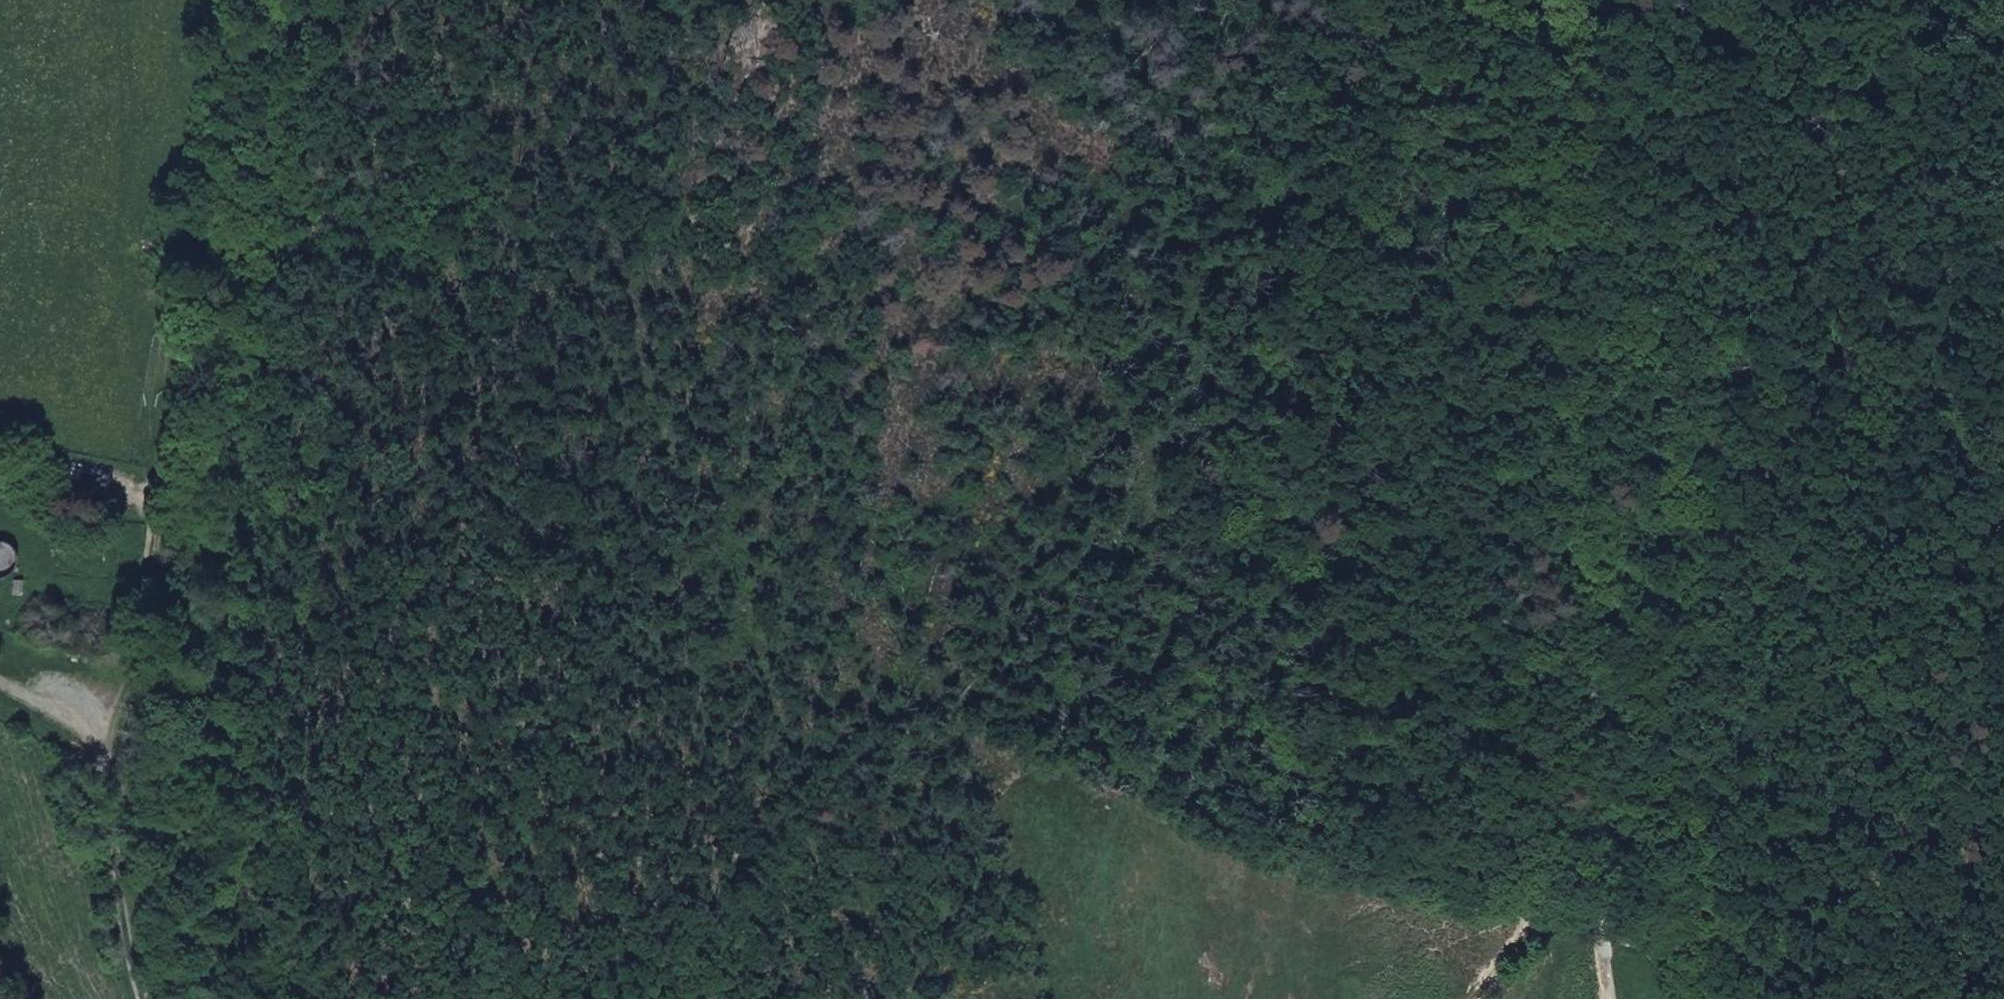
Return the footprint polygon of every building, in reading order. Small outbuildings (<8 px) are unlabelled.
[(10,571),(13,559),(8,547),(0,544),(0,577),(10,571)] [(70,640),(69,649),(69,656),(80,657),(81,641),(70,640)]
